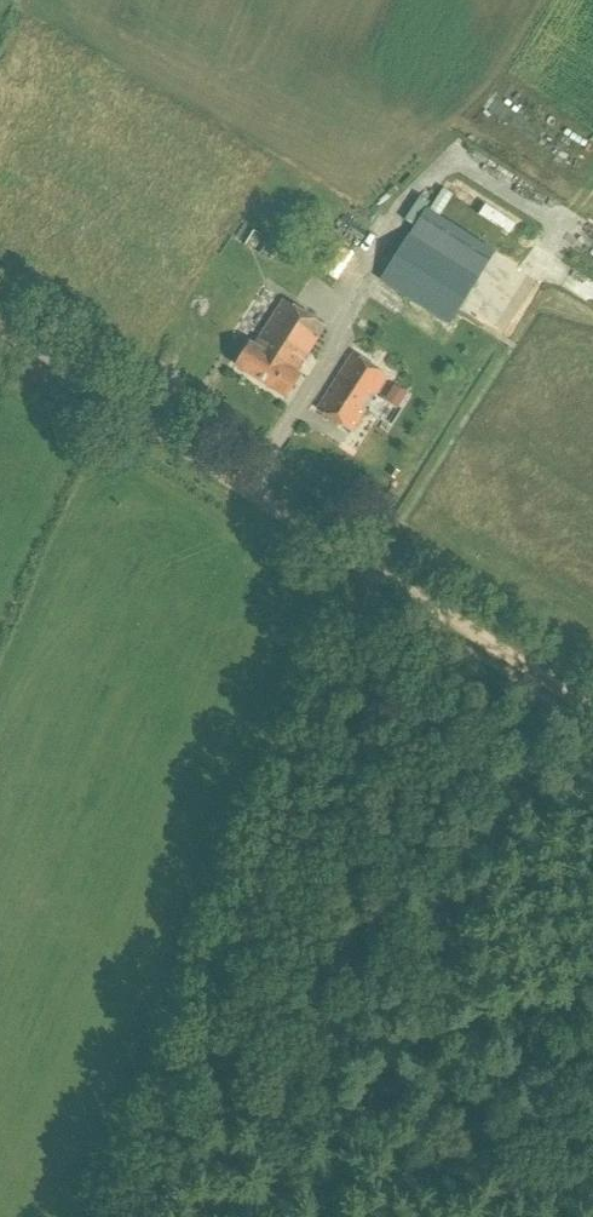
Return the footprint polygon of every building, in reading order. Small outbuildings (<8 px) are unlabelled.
[(524,257),(535,243),(521,232),(510,247),(524,257)] [(382,279),(450,323),(479,277),(411,234),(382,279)] [(583,272),(573,285),(592,300),(592,279),(583,272)] [(236,364),(288,397),(301,376),(296,373),(325,326),(284,301),(255,347),(250,343),(236,364)] [(318,409),(353,431),(388,376),(353,354),(318,409)] [(192,402),(204,410),(215,394),(203,386),(192,402)] [(406,394),(394,386),(385,400),(397,407),(406,394)]
